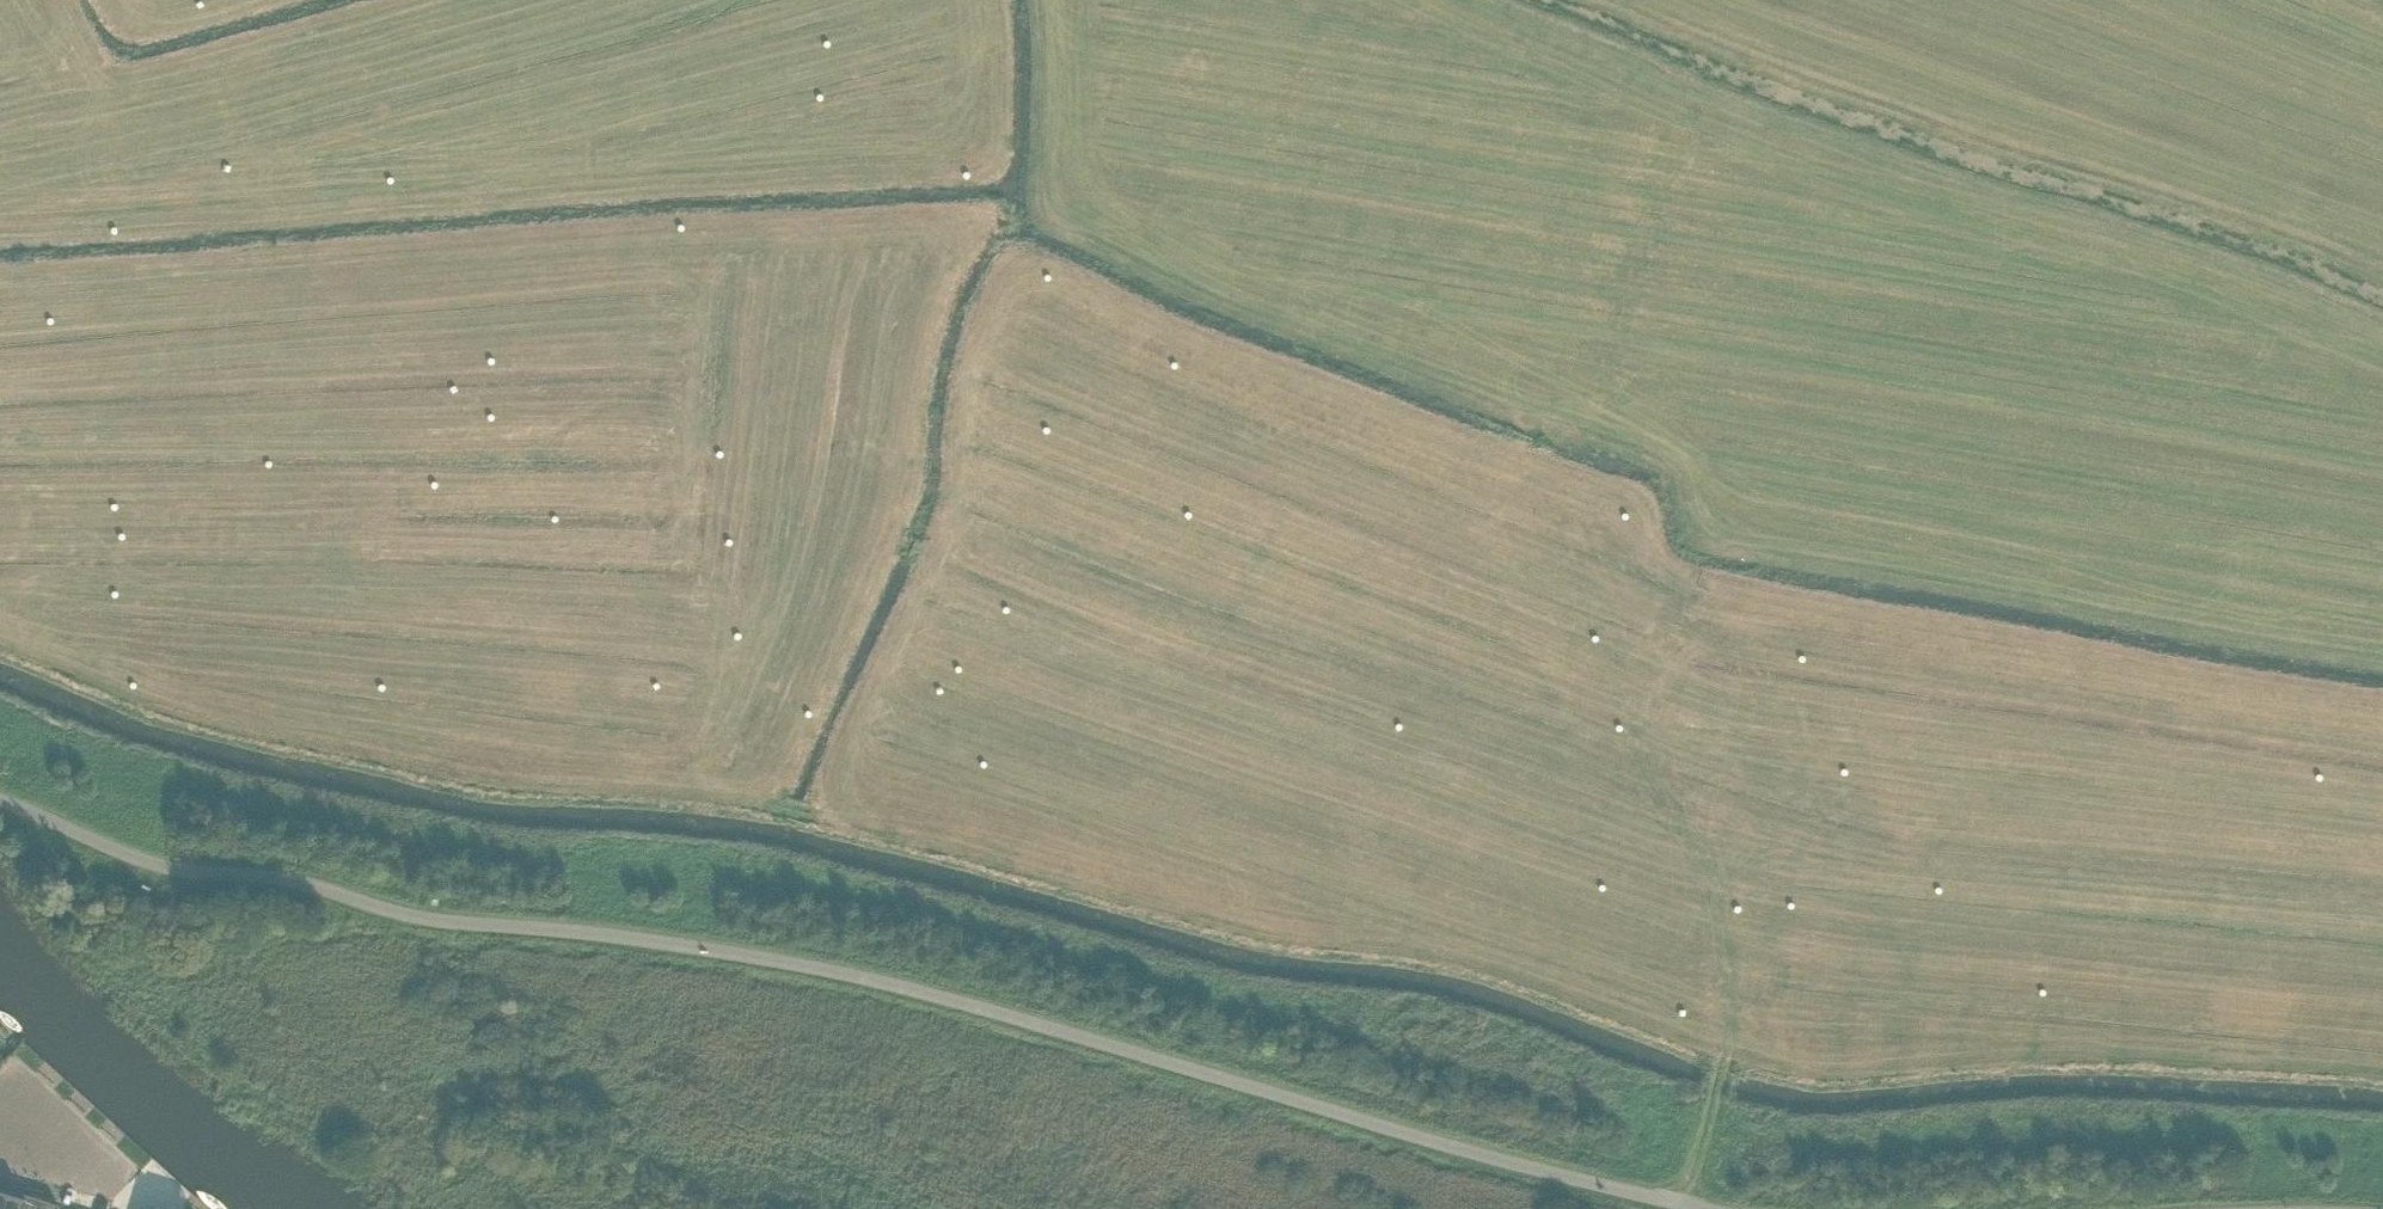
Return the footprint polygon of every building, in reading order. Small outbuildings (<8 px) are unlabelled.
[(0,1193),(0,1208),(59,1208),(60,1206),(19,1194),(18,1199),(0,1193)]
